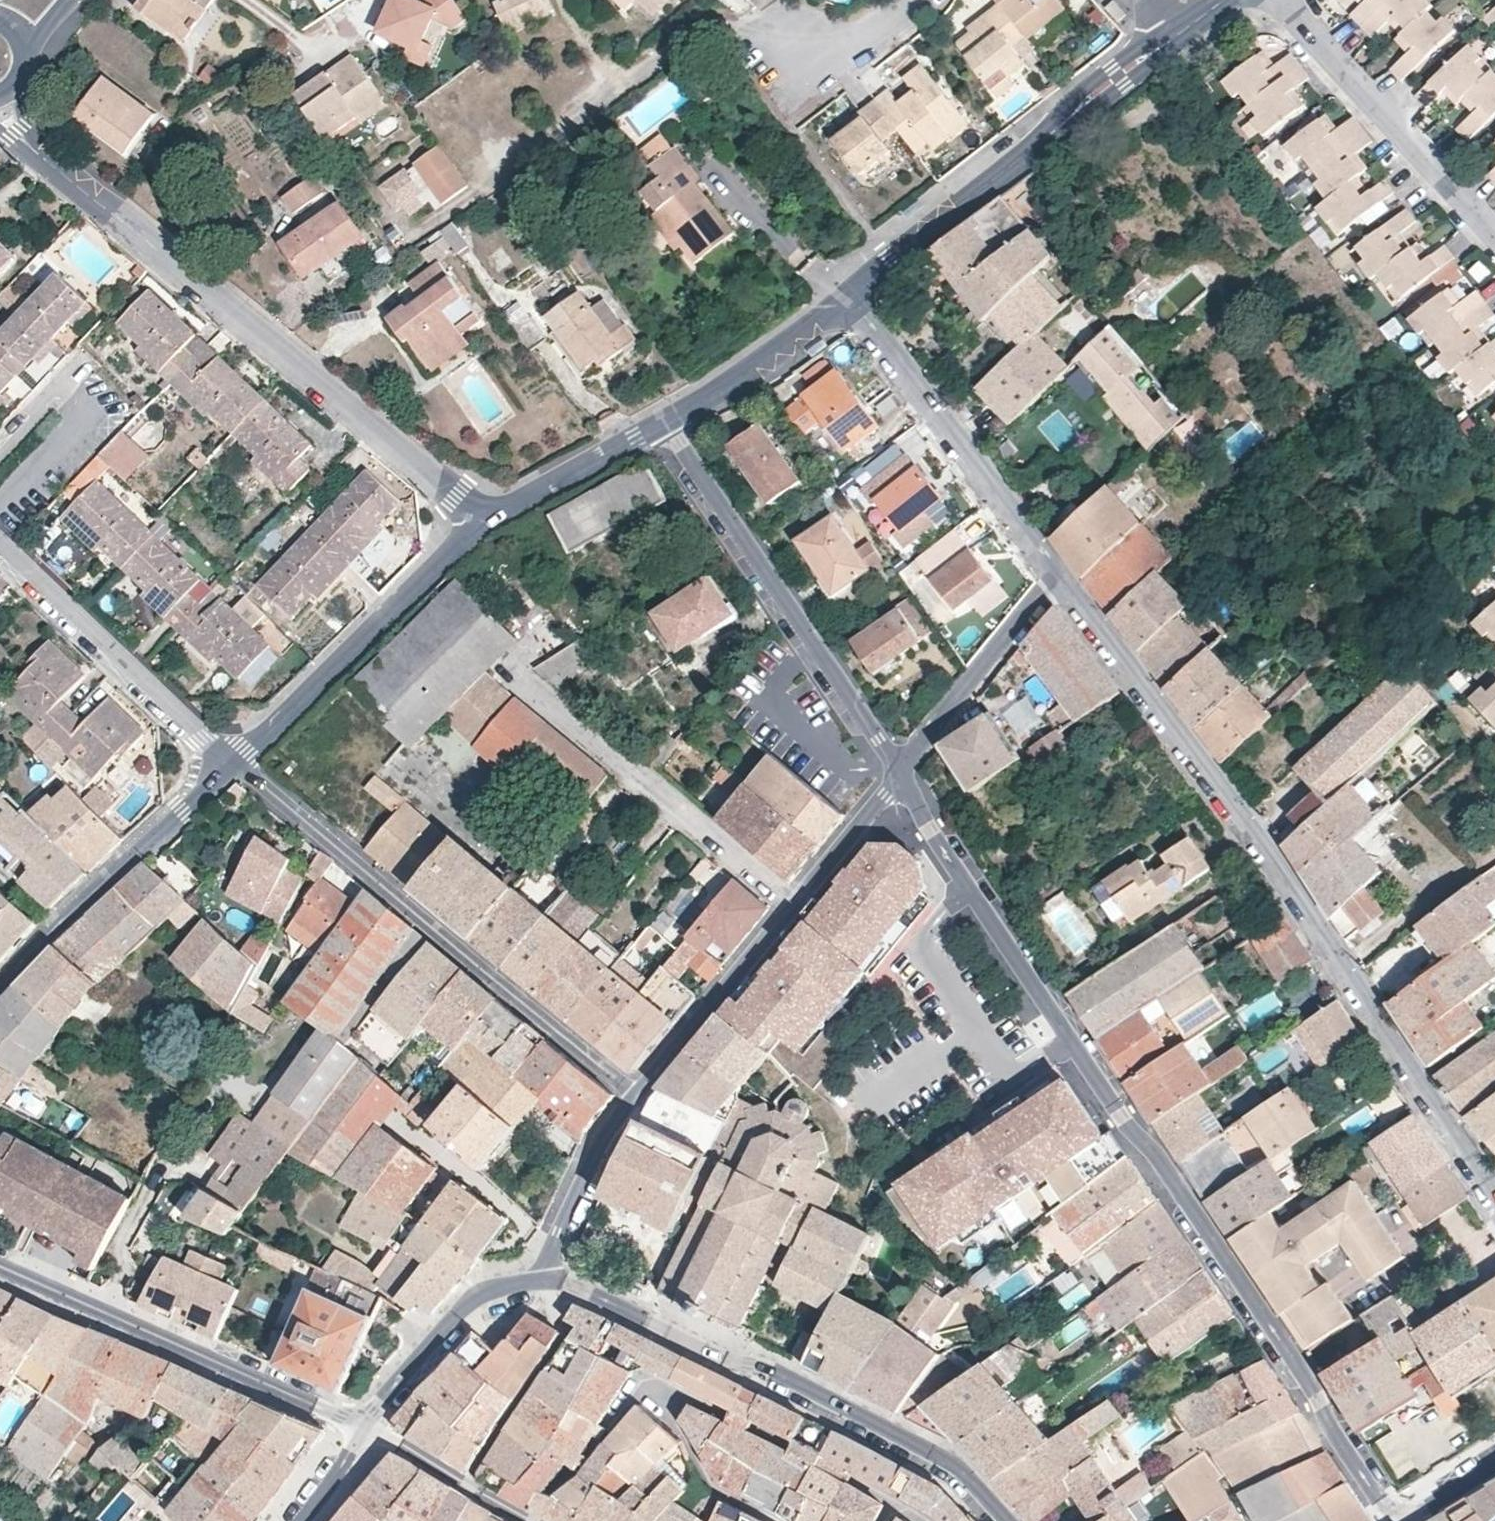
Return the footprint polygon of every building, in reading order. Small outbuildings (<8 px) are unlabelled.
[(135,9),(176,38),(186,24),(194,30),(215,0),(142,0),(135,9)] [(454,0),(421,0),(420,3),(412,0),(395,0),(391,8),(394,10),(390,19),(387,17),(380,32),(420,49),(423,40),(432,20),(453,29),(467,18),(454,0)] [(494,2),(503,24),(527,14),(532,23),(552,15),(545,0),(499,0),(494,2)] [(655,18),(672,0),(637,0),(655,18)] [(999,3),(1026,38),(1028,40),(1066,9),(1059,0),(996,0),(999,3)] [(1115,0),(1114,0),(1105,8),(1119,23),(1128,15),(1115,0)] [(1389,0),(1365,0),(1350,15),(1361,26),(1389,0)] [(1389,21),(1394,17),(1406,30),(1427,10),(1433,5),(1428,0),(1389,0),(1361,26),(1372,38),(1389,21)] [(1026,38),(999,3),(986,13),(991,19),(976,30),(971,33),(957,44),(993,92),(1010,79),(1027,66),(1013,48),(1026,38)] [(1484,19),(1494,31),(1494,8),(1484,19)] [(1402,81),(1457,30),(1443,17),(1438,22),(1427,10),(1406,30),(1401,34),(1400,35),(1412,49),(1408,53),(1390,69),(1402,81)] [(991,19),(986,13),(967,27),(971,33),(976,30),(991,19)] [(532,23),(527,14),(503,24),(509,37),(533,26),(532,23)] [(1406,30),(1394,17),(1389,21),(1401,34),(1406,30)] [(194,30),(186,24),(176,38),(185,44),(194,30)] [(1412,49),(1400,35),(1396,40),(1408,53),(1412,49)] [(426,66),(435,46),(423,40),(420,49),(426,66)] [(1467,95),(1493,70),(1470,45),(1415,96),(1427,108),(1445,92),(1449,87),(1462,100),(1467,95)] [(426,66),(420,49),(410,46),(405,57),(426,66)] [(1275,65),(1264,50),(1257,55),(1268,70),(1275,65)] [(1291,53),(1275,65),(1268,70),(1257,55),(1222,82),(1235,98),(1241,94),(1250,105),(1301,66),(1291,53)] [(378,90),(353,54),(294,95),(326,141),(359,118),(358,117),(375,105),(369,96),(378,90)] [(969,125),(921,64),(903,78),(914,91),(906,97),(899,102),(889,88),(875,99),(901,134),(916,153),(929,143),(936,152),(953,138),(953,137),(969,125)] [(1299,110),(1288,95),(1295,90),(1310,78),(1301,66),(1250,105),(1258,116),(1252,121),(1264,137),(1299,110)] [(1467,95),(1479,107),(1474,112),(1456,129),(1468,142),(1494,116),(1494,72),(1493,70),(1467,95)] [(157,114),(104,76),(75,117),(92,129),(127,155),(157,114)] [(1016,86),(1010,79),(993,92),(999,100),(1016,86)] [(1462,100),(1449,87),(1445,92),(1457,105),(1462,100)] [(388,106),(378,90),(369,96),(375,105),(358,117),(359,118),(363,123),(388,106)] [(1306,105),(1295,90),(1288,95),(1299,110),(1306,105)] [(1467,95),(1462,100),(1474,112),(1479,107),(1467,95)] [(901,134),(875,99),(859,111),(862,116),(847,128),(832,140),(861,177),(892,153),(886,145),(901,134)] [(862,116),(859,111),(843,123),(847,128),(862,116)] [(1337,128),(1326,114),(1320,119),(1331,133),(1337,128)] [(1353,116),(1337,128),(1331,133),(1320,119),(1285,145),(1298,161),(1304,157),(1312,168),(1363,129),(1353,116)] [(1362,174),(1350,159),(1357,154),(1373,142),(1363,129),(1312,168),(1321,180),(1315,184),(1327,200),(1351,181),(1351,182),(1358,176),(1362,174)] [(675,147),(664,134),(642,151),(663,176),(645,191),(660,209),(686,242),(700,261),(735,232),(697,183),(702,179),(676,146),(675,147)] [(470,186),(440,145),(414,164),(415,167),(407,172),(405,169),(379,188),(396,211),(415,197),(421,192),(419,190),(428,184),(443,205),(470,186)] [(1369,169),(1357,154),(1350,159),(1362,174),(1369,169)] [(325,192),(314,176),(283,197),(294,214),(325,192)] [(1369,191),(1358,176),(1351,182),(1363,196),(1369,191)] [(1363,196),(1351,182),(1351,181),(1327,200),(1317,208),(1329,224),(1335,219),(1344,232),(1395,193),(1385,179),(1369,191),(1363,196)] [(422,205),(415,197),(402,207),(408,216),(422,205)] [(1039,269),(1053,257),(1002,197),(931,252),(978,310),(963,322),(972,332),(984,321),(1020,288),(1039,269)] [(363,238),(340,205),(282,244),(306,278),(363,238)] [(1406,252),(1395,238),(1401,234),(1417,221),(1407,208),(1356,247),(1365,260),(1359,264),(1371,279),(1377,275),(1406,252)] [(686,242),(660,209),(650,218),(675,251),(686,242)] [(465,234),(455,221),(452,223),(463,236),(465,234)] [(463,236),(452,223),(441,230),(453,247),(458,254),(470,245),(463,236)] [(453,247),(441,230),(428,240),(432,245),(422,252),(429,263),(431,263),(433,262),(434,260),(453,247)] [(1412,248),(1401,234),(1395,238),(1406,252),(1412,248)] [(17,257),(0,242),(0,275),(17,257)] [(1429,257),(1418,243),(1412,248),(1422,262),(1429,257)] [(1412,248),(1406,252),(1377,275),(1389,290),(1395,286),(1404,298),(1455,258),(1445,244),(1429,257),(1422,262),(1412,248)] [(466,297),(439,262),(409,284),(419,299),(408,308),(405,305),(387,318),(406,343),(411,341),(421,354),(433,345),(439,354),(464,335),(484,321),(466,297)] [(142,278),(149,271),(141,264),(134,271),(142,278)] [(1036,335),(1070,303),(1039,269),(1020,288),(984,321),(1015,354),(1028,341),(1036,335)] [(1131,294),(1148,278),(1140,270),(1123,285),(1131,294)] [(75,327),(94,308),(59,273),(32,302),(23,311),(53,340),(70,322),(75,327)] [(32,302),(12,283),(3,292),(23,311),(32,302)] [(1461,302),(1450,288),(1443,292),(1454,307),(1461,302)] [(197,335),(150,290),(119,323),(142,345),(151,354),(155,350),(169,365),(161,372),(167,377),(173,383),(195,360),(184,349),(197,335)] [(613,334),(593,307),(580,290),(543,317),(585,371),(596,362),(601,368),(638,340),(626,324),(625,324),(613,334)] [(1436,342),(1486,303),(1476,290),(1461,302),(1454,307),(1443,292),(1408,319),(1421,335),(1427,330),(1436,342)] [(3,292),(0,295),(0,318),(8,326),(23,311),(3,292)] [(625,324),(606,298),(593,307),(613,334),(625,324)] [(528,312),(518,301),(502,313),(511,325),(527,313),(528,312)] [(1474,333),(1480,327),(1494,316),(1494,314),(1486,303),(1436,342),(1444,353),(1438,358),(1451,374),(1457,369),(1485,347),(1474,333)] [(35,359),(40,354),(45,359),(58,345),(53,340),(23,311),(8,326),(0,335),(0,358),(19,376),(35,359)] [(527,313),(511,325),(531,352),(547,340),(527,313)] [(1187,415),(1112,325),(1075,360),(1150,450),(1187,415)] [(1491,342),(1480,327),(1474,333),(1485,347),(1491,342)] [(195,360),(209,346),(197,335),(184,349),(195,360)] [(472,345),(464,335),(439,354),(433,345),(421,354),(427,362),(435,373),(472,345)] [(1011,424),(1069,369),(1036,335),(1028,341),(1015,354),(976,390),(1011,424)] [(1494,384),(1494,347),(1491,342),(1485,347),(1457,369),(1469,385),(1474,380),(1484,392),(1494,384)] [(169,365),(155,350),(151,354),(142,345),(138,349),(161,372),(169,365)] [(207,370),(219,356),(209,346),(195,360),(207,370)] [(45,359),(40,354),(35,359),(40,364),(45,359)] [(266,401),(219,356),(207,370),(195,360),(173,383),(177,387),(208,416),(212,411),(235,433),(266,401)] [(825,417),(848,448),(880,424),(838,368),(837,369),(828,357),(822,358),(804,372),(814,386),(806,392),(825,417)] [(19,376),(0,358),(0,396),(2,393),(19,376)] [(173,383),(167,377),(160,385),(166,391),(173,383)] [(171,395),(177,387),(173,383),(166,391),(171,395)] [(825,417),(806,392),(800,397),(819,422),(825,417)] [(899,405),(891,395),(877,406),(885,416),(899,405)] [(819,422),(800,397),(786,408),(805,432),(819,422)] [(300,459),(313,445),(266,401),(235,433),(258,455),(267,464),(270,460),(285,475),(277,482),(288,494),(311,470),(300,459)] [(802,479),(761,420),(733,439),(753,467),(750,469),(772,500),(802,479)] [(126,481),(151,455),(123,430),(99,455),(110,466),(126,481)] [(753,467),(733,439),(730,441),(750,469),(753,467)] [(209,460),(197,448),(188,458),(200,469),(209,460)] [(64,492),(76,503),(97,480),(110,466),(99,455),(64,492)] [(285,475),(270,460),(267,464),(258,455),(254,460),(277,482),(285,475)] [(942,499),(907,455),(861,491),(872,505),(878,500),(899,527),(902,530),(926,512),(942,499)] [(563,543),(636,503),(643,516),(669,501),(648,462),(549,515),(563,543)] [(1085,580),(1144,524),(1120,497),(1139,480),(1129,469),(1054,539),(1085,580)] [(379,524),(401,501),(368,470),(313,529),(350,565),(384,529),(379,524)] [(150,530),(97,480),(76,503),(61,518),(97,552),(102,547),(125,568),(156,535),(150,530)] [(158,512),(173,497),(168,492),(154,508),(158,512)] [(163,516),(178,501),(173,497),(158,512),(163,516)] [(570,555),(643,516),(636,503),(563,543),(570,555)] [(156,535),(169,522),(163,516),(158,512),(153,518),(158,522),(150,530),(156,535)] [(926,512),(902,530),(899,527),(888,535),(902,552),(936,525),(926,512)] [(883,562),(870,541),(857,550),(834,516),(797,541),(822,578),(827,575),(838,592),(883,562)] [(162,541),(175,527),(169,522),(156,535),(162,541)] [(1158,572),(1174,556),(1144,524),(1085,580),(1112,616),(1158,572)] [(307,589),(329,566),(340,576),(350,565),(313,529),(258,587),(291,618),(313,594),(307,589)] [(162,541),(156,535),(125,568),(147,589),(156,598),(151,603),(178,628),(214,590),(162,541)] [(1168,583),(1199,554),(1188,542),(1174,556),(1158,572),(1168,583)] [(955,610),(994,579),(972,550),(932,581),(955,610)] [(318,599),(340,576),(329,566),(307,589),(313,594),(318,599)] [(677,648),(733,611),(707,572),(651,609),(677,648)] [(1168,583),(1158,572),(1112,616),(1140,653),(1190,606),(1168,583)] [(838,592),(827,575),(822,578),(833,595),(838,592)] [(220,596),(233,583),(227,577),(214,590),(220,596)] [(485,671),(517,639),(463,586),(356,692),(411,746),(441,716),(485,671)] [(156,598),(147,590),(143,594),(151,603),(156,598)] [(272,646),(253,628),(266,615),(246,596),(234,610),(220,596),(214,590),(178,628),(213,661),(218,657),(240,679),(243,677),(270,648),(272,646)] [(897,657),(933,633),(909,598),(897,606),(899,610),(853,641),(872,669),(895,653),(897,657)] [(1473,619),(1494,642),(1494,598),(1473,619)] [(1222,637),(1226,633),(1195,601),(1190,606),(1140,653),(1166,688),(1210,649),(1222,637)] [(1120,694),(1055,607),(1013,658),(1021,667),(1031,659),(1065,703),(1078,721),(1120,694)] [(1231,646),(1249,629),(1241,619),(1226,633),(1222,637),(1231,646)] [(559,689),(597,660),(581,638),(572,645),(535,669),(559,689)] [(62,702),(87,676),(50,640),(25,666),(29,670),(7,693),(38,723),(52,736),(74,713),(62,702)] [(253,687),(281,659),(270,648),(243,677),(253,687)] [(1197,728),(1243,685),(1210,649),(1166,688),(1197,728)] [(875,672),(897,657),(895,653),(872,669),(875,672)] [(1319,674),(1331,662),(1323,654),(1310,665),(1311,665),(1319,674)] [(1437,698),(1404,659),(1293,763),(1317,787),(1327,798),(1360,768),(1361,770),(1437,698)] [(1273,717),(1319,674),(1311,665),(1265,708),(1273,717)] [(551,725),(516,696),(515,697),(505,689),(485,671),(441,716),(475,746),(510,776),(530,751),(551,725)] [(1471,694),(1494,720),(1494,672),(1471,694)] [(1265,708),(1243,685),(1197,728),(1223,763),(1273,717),(1265,708)] [(134,747),(147,733),(110,698),(85,724),(74,713),(52,736),(67,750),(96,778),(130,742),(134,747)] [(1022,738),(1044,725),(1030,700),(1008,712),(1022,738)] [(1061,733),(1078,721),(1065,703),(1049,716),(1060,731),(1061,733)] [(1018,763),(987,716),(941,746),(972,793),(1018,763)] [(52,736),(38,723),(23,738),(36,752),(52,736)] [(611,775),(551,725),(530,751),(589,801),(611,775)] [(1061,733),(1060,731),(1033,749),(1050,775),(1077,757),(1061,733)] [(51,766),(67,750),(52,736),(36,752),(51,766)] [(689,748),(694,742),(687,736),(682,741),(689,748)] [(122,760),(134,747),(130,742),(117,756),(122,760)] [(846,816),(772,755),(749,783),(751,785),(822,845),(846,816)] [(719,777),(727,766),(718,759),(709,769),(719,777)] [(432,789),(424,800),(452,821),(471,795),(433,766),(422,781),(432,789)] [(727,766),(719,777),(716,779),(738,797),(749,783),(727,766)] [(1353,836),(1390,800),(1361,770),(1360,768),(1327,798),(1303,820),(1297,826),(1282,839),(1300,867),(1345,826),(1353,836)] [(36,819),(71,787),(57,772),(21,804),(36,819)] [(517,889),(454,838),(452,840),(376,776),(366,787),(397,813),(366,851),(474,941),(517,889)] [(0,783),(0,800),(8,791),(0,783)] [(822,845),(751,785),(749,783),(738,797),(718,821),(792,882),(822,845)] [(124,840),(71,787),(36,819),(88,871),(124,840)] [(1303,820),(1327,798),(1317,787),(1293,809),(1303,820)] [(36,819),(21,804),(8,791),(0,800),(0,862),(18,878),(51,908),(88,871),(36,819)] [(1282,839),(1297,826),(1292,820),(1278,833),(1282,839)] [(1300,867),(1344,935),(1383,905),(1364,882),(1382,866),(1353,836),(1345,826),(1300,867)] [(292,855),(257,830),(224,891),(283,922),(304,881),(284,870),(292,855)] [(1141,860),(1130,868),(1131,869),(1107,886),(1126,914),(1132,923),(1213,868),(1191,837),(1164,855),(1170,864),(1152,876),(1141,860)] [(890,907),(903,917),(922,894),(926,889),(920,862),(901,846),(873,845),(851,873),(849,871),(839,883),(841,884),(823,906),(811,922),(809,924),(805,929),(792,944),(775,965),(773,963),(763,975),(765,976),(759,984),(740,1007),(728,1022),(766,1053),(770,1056),(794,1082),(797,1077),(814,1091),(817,1086),(827,1075),(849,1048),(826,1029),(822,1026),(814,1020),(817,1017),(800,1003),(809,991),(826,1006),(838,991),(845,998),(866,973),(867,973),(861,968),(894,928),(881,918),(890,907)] [(329,947),(359,905),(323,878),(335,863),(320,851),(308,875),(318,882),(307,898),(310,900),(294,921),(304,929),(319,940),(329,947)] [(697,883),(712,865),(704,858),(689,877),(697,883)] [(507,968),(570,889),(539,863),(517,889),(474,941),(507,968)] [(170,916),(186,900),(145,864),(118,889),(88,916),(110,937),(127,955),(158,927),(170,916)] [(1107,886),(1131,869),(1130,868),(1128,865),(1093,889),(1115,921),(1126,914),(1107,886)] [(1494,927),(1494,890),(1484,877),(1484,875),(1418,926),(1446,961),(1447,961),(1473,942),(1473,943),(1494,927)] [(722,967),(770,908),(734,878),(686,938),(722,967)] [(0,887),(0,957),(4,961),(38,923),(0,887)] [(612,902),(614,900),(602,889),(588,905),(570,889),(507,968),(537,993),(580,941),(591,927),(612,902)] [(338,1038),(416,930),(369,891),(359,905),(329,947),(289,1001),(325,1028),(332,1034),(338,1038)] [(619,908),(627,898),(620,893),(614,900),(612,902),(619,908)] [(866,973),(871,977),(933,903),(922,894),(903,917),(894,928),(861,968),(867,973),(866,973)] [(182,930),(200,913),(186,900),(170,916),(176,924),(181,929),(182,930)] [(811,922),(823,906),(815,900),(803,915),(811,922)] [(881,918),(894,928),(903,917),(890,907),(881,918)] [(98,982),(112,969),(127,955),(110,937),(88,916),(86,918),(75,928),(57,945),(17,987),(63,1026),(89,989),(98,982)] [(1312,960),(1283,916),(1251,937),(1280,981),(1312,960)] [(259,967),(242,951),(207,919),(173,960),(233,1014),(240,1002),(253,978),(259,967)] [(797,922),(784,938),(792,944),(805,929),(797,922)] [(642,952),(658,932),(650,925),(634,945),(642,952)] [(1098,1039),(1201,970),(1203,969),(1174,925),(1101,973),(1086,983),(1068,995),(1098,1039)] [(626,955),(591,927),(580,941),(614,970),(623,958),(626,955)] [(319,940),(304,929),(295,940),(310,951),(319,940)] [(375,1010),(431,942),(420,933),(416,930),(338,1038),(347,1048),(355,1037),(356,1036),(375,1010)] [(264,958),(271,944),(255,934),(242,951),(259,967),(264,958)] [(722,967),(686,938),(663,966),(679,979),(691,964),(711,980),(722,967)] [(572,1022),(614,970),(580,941),(537,993),(572,1022)] [(467,972),(431,942),(375,1010),(356,1036),(390,1065),(425,1022),(467,972)] [(1494,980),(1494,971),(1473,943),(1473,942),(1447,961),(1446,961),(1389,1004),(1430,1067),(1486,1027),(1466,1002),(1494,980)] [(269,983),(278,967),(264,958),(259,967),(253,978),(268,986),(269,983)] [(651,981),(623,958),(614,970),(642,993),(651,981)] [(1101,973),(1094,963),(1079,972),(1086,983),(1101,973)] [(634,1073),(699,995),(679,979),(663,966),(651,981),(642,993),(600,1045),(634,1073)] [(600,1045),(642,993),(614,970),(572,1022),(600,1045)] [(1207,1030),(1230,1015),(1201,970),(1098,1039),(1128,1083),(1186,1044),(1207,1030)] [(470,1036),(500,1000),(467,972),(425,1022),(445,1039),(430,1058),(443,1069),(470,1036)] [(255,1009),(268,986),(253,978),(240,1002),(255,1009)] [(740,1007),(759,984),(751,978),(732,1000),(740,1007)] [(63,1026),(17,987),(0,1005),(0,1065),(25,1080),(56,1097),(64,1082),(35,1065),(63,1026)] [(817,1017),(826,1006),(809,991),(800,1003),(817,1017)] [(826,1006),(833,1012),(845,998),(838,991),(826,1006)] [(499,1060),(530,1024),(528,1022),(500,1000),(470,1036),(499,1060)] [(728,1022),(740,1007),(732,1000),(720,1015),(728,1022)] [(1320,1069),(1364,1039),(1338,1000),(1293,1030),(1320,1069)] [(825,1023),(833,1012),(826,1006),(817,1017),(825,1023)] [(728,1022),(720,1015),(690,1052),(744,1086),(770,1056),(766,1053),(728,1022)] [(822,1026),(825,1023),(817,1017),(814,1020),(822,1026)] [(499,1060),(518,1076),(550,1041),(547,1038),(530,1024),(499,1060)] [(314,1121),(360,1060),(347,1048),(338,1038),(332,1034),(325,1028),(277,1095),(314,1121)] [(1193,1055),(1214,1041),(1207,1030),(1186,1044),(1193,1055)] [(586,1132),(518,1076),(499,1060),(470,1036),(443,1069),(463,1086),(443,1110),(436,1104),(439,1099),(432,1093),(438,1086),(433,1081),(421,1096),(412,1107),(421,1116),(425,1120),(430,1125),(481,1171),(536,1105),(580,1141),(581,1140),(586,1132)] [(1438,1077),(1464,1114),(1467,1117),(1494,1096),(1494,1036),(1438,1077)] [(616,1095),(550,1041),(518,1076),(586,1132),(616,1095)] [(1193,1055),(1186,1044),(1128,1083),(1154,1123),(1199,1093),(1212,1084),(1203,1070),(1193,1055)] [(1212,1084),(1246,1062),(1250,1059),(1240,1045),(1203,1070),(1212,1084)] [(744,1086),(690,1052),(659,1090),(697,1108),(716,1117),(744,1086)] [(439,1168),(383,1126),(403,1099),(401,1097),(380,1077),(360,1060),(314,1121),(313,1122),(295,1147),(291,1153),(361,1189),(405,1213),(406,1212),(439,1168)] [(25,1080),(0,1065),(0,1104),(4,1106),(18,1114),(37,1087),(25,1080)] [(1052,1074),(971,1129),(975,1135),(976,1134),(979,1139),(991,1131),(1060,1086),(1052,1074)] [(979,1139),(976,1134),(975,1135),(933,1163),(947,1184),(938,1190),(929,1177),(922,1182),(916,1174),(889,1192),(910,1224),(939,1249),(960,1235),(998,1209),(1029,1188),(1049,1217),(1054,1213),(1121,1163),(1103,1136),(1066,1081),(1060,1086),(991,1131),(995,1136),(983,1144),(979,1139)] [(412,1107),(421,1096),(410,1087),(401,1097),(405,1100),(412,1107)] [(1305,1111),(1290,1089),(1272,1101),(1247,1118),(1274,1158),(1284,1150),(1312,1132),(1300,1114),(1305,1111)] [(697,1108),(659,1090),(648,1103),(677,1117),(668,1136),(680,1142),(697,1108)] [(1214,1140),(1198,1117),(1210,1109),(1199,1093),(1154,1123),(1180,1163),(1214,1140)] [(314,1121),(277,1095),(257,1122),(295,1147),(313,1122),(314,1121)] [(1494,1137),(1494,1096),(1467,1117),(1490,1142),(1494,1137)] [(826,1212),(840,1183),(816,1172),(822,1161),(819,1154),(829,1151),(823,1132),(813,1135),(811,1129),(815,1125),(813,1123),(809,1126),(804,1124),(809,1115),(810,1109),(808,1105),(806,1103),(802,1100),(799,1099),(792,1102),(789,1106),(785,1115),(780,1112),(780,1107),(777,1106),(777,1112),(771,1114),(767,1104),(754,1109),(753,1105),(740,1098),(728,1122),(722,1134),(717,1143),(691,1196),(700,1200),(699,1201),(705,1204),(694,1224),(689,1222),(688,1225),(693,1228),(684,1247),(678,1244),(677,1247),(682,1250),(672,1271),(667,1268),(665,1271),(671,1273),(663,1288),(661,1287),(659,1291),(662,1292),(660,1295),(663,1296),(664,1293),(680,1301),(679,1303),(682,1305),(683,1303),(717,1320),(716,1322),(720,1323),(721,1321),(737,1328),(735,1331),(738,1333),(739,1330),(742,1331),(744,1328),(741,1327),(748,1312),(753,1314),(755,1311),(750,1308),(760,1288),(765,1290),(767,1287),(762,1285),(771,1266),(776,1268),(778,1265),(772,1262),(783,1241),(795,1247),(815,1206),(826,1212)] [(691,1196),(717,1143),(707,1138),(699,1152),(680,1142),(668,1136),(677,1117),(648,1103),(646,1105),(602,1196),(675,1232),(691,1196)] [(1225,1133),(1210,1109),(1198,1117),(1214,1140),(1225,1133)] [(421,1116),(414,1110),(408,1117),(419,1127),(425,1120),(421,1116)] [(1317,1129),(1305,1111),(1300,1114),(1312,1132),(1317,1129)] [(1469,1197),(1414,1115),(1362,1150),(1369,1159),(1379,1153),(1426,1226),(1469,1197)] [(722,1134),(728,1122),(716,1117),(707,1138),(717,1143),(722,1134)] [(291,1153),(295,1147),(257,1122),(241,1144),(215,1178),(252,1205),(267,1184),(285,1161),(291,1153)] [(1251,1173),(1234,1148),(1241,1144),(1231,1129),(1225,1133),(1214,1140),(1180,1163),(1207,1202),(1251,1173)] [(983,1144),(995,1136),(991,1131),(979,1139),(983,1144)] [(1129,1157),(1111,1131),(1103,1136),(1121,1163),(1129,1157)] [(7,1204),(9,1200),(36,1215),(63,1229),(63,1231),(89,1245),(105,1215),(103,1214),(112,1197),(112,1188),(105,1184),(90,1176),(89,1176),(25,1142),(25,1141),(10,1133),(5,1142),(4,1141),(2,1146),(0,1149),(0,1200),(7,1204)] [(1294,1165),(1284,1150),(1274,1158),(1251,1173),(1207,1202),(1231,1239),(1271,1212),(1292,1197),(1277,1176),(1294,1165)] [(840,1183),(829,1151),(819,1154),(822,1161),(816,1172),(840,1183)] [(305,1161),(291,1153),(285,1161),(300,1168),(305,1161)] [(1160,1203),(1129,1157),(1121,1163),(1054,1213),(1087,1257),(1103,1245),(1160,1203)] [(923,1169),(929,1177),(938,1190),(947,1184),(933,1163),(923,1169)] [(929,1177),(923,1169),(916,1174),(922,1182),(929,1177)] [(252,1205),(215,1178),(207,1190),(245,1213),(246,1212),(247,1211),(252,1205)] [(480,1261),(511,1220),(458,1180),(425,1223),(480,1261)] [(1406,1257),(1355,1181),(1283,1230),(1271,1212),(1231,1239),(1306,1349),(1355,1320),(1330,1283),(1322,1288),(1307,1266),(1343,1242),(1370,1281),(1406,1257)] [(134,1200),(112,1188),(112,1197),(103,1214),(105,1215),(89,1245),(85,1252),(80,1261),(96,1270),(108,1248),(134,1200)] [(385,1249),(410,1215),(406,1212),(405,1213),(361,1189),(341,1227),(385,1249)] [(206,1191),(187,1218),(228,1235),(234,1227),(245,1213),(207,1190),(206,1191)] [(10,1213),(32,1224),(36,1215),(9,1200),(7,1204),(6,1205),(12,1209),(10,1213)] [(1160,1203),(1103,1245),(1087,1257),(1083,1260),(1087,1266),(1108,1252),(1126,1279),(1184,1239),(1160,1203)] [(854,1272),(861,1258),(872,1235),(826,1212),(815,1206),(795,1247),(777,1284),(831,1311),(832,1312),(841,1294),(843,1295),(854,1272)] [(998,1209),(960,1235),(966,1243),(1004,1217),(998,1209)] [(58,1239),(85,1252),(89,1245),(63,1231),(63,1229),(36,1215),(32,1224),(51,1234),(53,1230),(61,1234),(58,1239)] [(433,1314),(480,1261),(425,1223),(406,1250),(397,1260),(383,1280),(379,1286),(399,1300),(414,1311),(417,1307),(421,1303),(433,1314)] [(241,1241),(246,1233),(234,1227),(228,1235),(241,1241)] [(1135,1321),(1206,1271),(1184,1239),(1126,1279),(1099,1298),(1105,1308),(1121,1331),(1135,1321)] [(186,1308),(210,1255),(191,1246),(184,1262),(167,1254),(140,1305),(160,1314),(166,1299),(171,1290),(179,1294),(181,1300),(179,1305),(186,1308)] [(383,1280),(361,1262),(337,1249),(324,1268),(369,1288),(376,1292),(379,1286),(383,1280)] [(217,1340),(241,1287),(222,1279),(229,1263),(210,1255),(186,1308),(194,1312),(196,1307),(202,1304),(210,1308),(206,1317),(200,1332),(217,1340)] [(863,1277),(870,1262),(861,1258),(854,1272),(863,1277)] [(341,1394),(384,1297),(376,1292),(369,1288),(324,1268),(320,1266),(276,1366),(341,1394)] [(1165,1364),(1236,1316),(1206,1271),(1135,1321),(1153,1346),(1165,1364)] [(1471,1297),(1454,1272),(1446,1277),(1464,1302),(1471,1297)] [(1464,1302),(1446,1277),(1439,1282),(1456,1307),(1424,1328),(1415,1315),(1407,1320),(1422,1344),(1439,1372),(1456,1398),(1494,1372),(1494,1350),(1464,1302)] [(978,1285),(971,1278),(959,1287),(945,1298),(954,1304),(978,1285)] [(1471,1297),(1464,1302),(1494,1350),(1494,1281),(1471,1297)] [(925,1343),(914,1335),(920,1328),(931,1336),(954,1304),(945,1298),(927,1285),(899,1324),(852,1389),(907,1417),(965,1376),(939,1357),(941,1355),(925,1343)] [(21,1299),(0,1289),(0,1331),(21,1299)] [(171,1290),(166,1299),(179,1305),(181,1300),(179,1294),(171,1290)] [(852,1389),(899,1324),(843,1295),(841,1294),(832,1312),(831,1311),(818,1338),(804,1365),(852,1389)] [(1456,1398),(1439,1372),(1427,1379),(1417,1363),(1410,1368),(1404,1372),(1396,1360),(1422,1344),(1407,1320),(1399,1307),(1393,1296),(1363,1314),(1379,1340),(1323,1374),(1325,1376),(1325,1377),(1326,1377),(1361,1433),(1419,1397),(1415,1390),(1425,1383),(1445,1417),(1461,1407),(1456,1398)] [(1091,1318),(1105,1308),(1099,1298),(1084,1309),(1091,1318)] [(57,1317),(21,1299),(0,1331),(0,1378),(11,1384),(18,1375),(57,1317)] [(1415,1315),(1407,1302),(1399,1307),(1407,1320),(1415,1315)] [(194,1312),(206,1317),(210,1308),(202,1304),(196,1307),(194,1312)] [(179,1305),(172,1319),(187,1326),(194,1312),(186,1308),(179,1305)] [(613,1321),(576,1305),(566,1320),(579,1327),(602,1339),(613,1321)] [(562,1333),(529,1314),(509,1340),(526,1352),(537,1336),(552,1348),(562,1333)] [(1060,1351),(1089,1330),(1079,1316),(1050,1338),(1060,1351)] [(46,1394),(91,1329),(57,1317),(18,1375),(46,1394)] [(612,1343),(620,1324),(613,1321),(602,1339),(612,1343)] [(1146,1337),(1135,1321),(1121,1331),(1132,1347),(1146,1337)] [(686,1358),(620,1324),(612,1343),(621,1348),(625,1350),(624,1353),(649,1365),(675,1379),(686,1358)] [(931,1336),(920,1328),(914,1335),(925,1343),(931,1336)] [(157,1398),(175,1363),(124,1342),(91,1329),(46,1394),(46,1395),(9,1446),(50,1478),(66,1455),(84,1431),(103,1396),(137,1412),(126,1421),(130,1427),(147,1417),(157,1398)] [(804,1365),(818,1338),(804,1330),(790,1359),(804,1365)] [(516,1399),(531,1376),(552,1348),(537,1336),(526,1352),(509,1340),(499,1352),(476,1333),(459,1354),(495,1383),(516,1399)] [(594,1351),(571,1338),(548,1372),(583,1394),(604,1356),(594,1351)] [(1015,1399),(1005,1387),(1042,1358),(1025,1351),(1010,1345),(965,1376),(907,1417),(960,1442),(1019,1403),(1024,1399),(1021,1394),(1015,1398),(1015,1399)] [(1165,1364),(1153,1346),(1138,1357),(1150,1374),(1165,1364)] [(458,1425),(495,1383),(459,1354),(444,1371),(421,1393),(435,1406),(458,1425)] [(633,1372),(618,1363),(604,1356),(583,1394),(574,1409),(600,1424),(615,1400),(633,1372)] [(1410,1368),(1402,1356),(1396,1360),(1404,1372),(1410,1368)] [(746,1388),(686,1358),(675,1379),(734,1409),(746,1388)] [(1209,1456),(1300,1413),(1265,1360),(1169,1406),(1188,1430),(1205,1451),(1209,1456)] [(212,1431),(233,1390),(175,1363),(157,1398),(187,1416),(173,1433),(201,1457),(209,1464),(228,1442),(229,1441),(212,1431)] [(574,1409),(583,1394),(548,1372),(534,1393),(567,1421),(574,1409)] [(500,1421),(516,1399),(495,1383),(458,1425),(465,1432),(484,1446),(500,1421)] [(762,1396),(746,1388),(734,1409),(755,1420),(762,1396)] [(244,1420),(258,1401),(233,1390),(212,1431),(229,1441),(244,1420)] [(410,1437),(435,1406),(421,1393),(391,1428),(395,1432),(397,1431),(403,1432),(410,1437)] [(564,1427),(567,1421),(534,1393),(520,1414),(556,1441),(558,1438),(582,1454),(589,1442),(564,1427)] [(797,1441),(807,1419),(762,1396),(755,1420),(797,1441)] [(1082,1441),(1121,1415),(1111,1400),(1075,1426),(1052,1441),(993,1480),(1030,1520),(1038,1520),(1075,1492),(1095,1520),(1105,1520),(1127,1506),(1153,1488),(1142,1473),(1117,1491),(1082,1441)] [(299,1464),(326,1430),(258,1401),(244,1420),(299,1464)] [(993,1480),(1052,1441),(1019,1403),(960,1442),(993,1480)] [(662,1421),(643,1404),(616,1433),(608,1445),(623,1456),(615,1466),(635,1484),(656,1465),(665,1457),(682,1442),(682,1441),(665,1425),(662,1421)] [(726,1422),(690,1405),(682,1419),(692,1433),(704,1455),(715,1439),(726,1422)] [(445,1458),(465,1432),(458,1425),(435,1406),(410,1437),(445,1458)] [(600,1424),(574,1409),(567,1421),(564,1427),(589,1442),(594,1435),(600,1424)] [(1327,1453),(1300,1413),(1209,1456),(1225,1476),(1227,1474),(1240,1494),(1283,1474),(1327,1453)] [(551,1448),(556,1441),(520,1414),(508,1431),(544,1459),(551,1448)] [(835,1433),(807,1419),(797,1441),(825,1456),(835,1433)] [(244,1420),(229,1441),(228,1442),(209,1464),(208,1465),(262,1512),(299,1464),(244,1420)] [(715,1439),(737,1454),(759,1470),(772,1444),(748,1432),(726,1422),(715,1439)] [(1205,1451),(1188,1430),(1160,1449),(1176,1471),(1205,1451)] [(78,1464),(96,1441),(84,1431),(66,1455),(78,1464)] [(544,1492),(567,1462),(566,1461),(551,1448),(544,1459),(508,1431),(489,1460),(480,1474),(481,1483),(531,1509),(544,1492)] [(484,1446),(465,1432),(445,1458),(468,1473),(484,1446)] [(135,1446),(123,1433),(111,1441),(100,1449),(118,1465),(133,1480),(145,1467),(129,1453),(135,1446)] [(894,1491),(905,1470),(835,1433),(825,1456),(855,1471),(894,1491)] [(575,1468),(582,1454),(558,1438),(556,1441),(551,1448),(566,1461),(567,1462),(575,1468)] [(737,1454),(715,1439),(704,1455),(708,1465),(723,1484),(737,1454)] [(848,1484),(790,1453),(772,1444),(759,1470),(794,1487),(815,1498),(836,1508),(848,1484)] [(623,1456),(608,1445),(603,1449),(594,1461),(585,1473),(582,1477),(576,1481),(593,1494),(615,1466),(623,1456)] [(118,1465),(100,1449),(100,1450),(90,1462),(96,1468),(107,1478),(118,1465)] [(176,1465),(159,1450),(153,1457),(170,1472),(176,1465)] [(1218,1480),(1225,1476),(1209,1456),(1205,1451),(1176,1471),(1164,1480),(1193,1520),(1198,1520),(1213,1512),(1233,1501),(1218,1480)] [(407,1499),(426,1472),(413,1463),(395,1453),(377,1474),(407,1499)] [(1327,1453),(1283,1474),(1303,1507),(1319,1499),(1332,1520),(1373,1520),(1327,1453)] [(759,1470),(737,1454),(723,1484),(746,1496),(759,1470)] [(201,1457),(181,1482),(223,1520),(255,1520),(262,1512),(208,1465),(209,1464),(201,1457)] [(691,1484),(665,1457),(656,1465),(670,1477),(673,1475),(688,1488),(691,1484)] [(670,1477),(656,1465),(635,1484),(624,1498),(643,1512),(655,1520),(658,1520),(688,1488),(673,1475),(670,1477)] [(624,1498),(635,1484),(615,1466),(593,1494),(578,1520),(605,1520),(624,1498)] [(794,1487),(759,1470),(746,1496),(780,1514),(794,1487)] [(942,1489),(905,1470),(894,1491),(938,1516),(942,1520),(964,1520),(968,1517),(942,1489)] [(448,1484),(426,1472),(407,1499),(392,1520),(443,1520),(445,1516),(435,1510),(448,1484)] [(407,1499),(377,1474),(358,1497),(386,1520),(392,1520),(407,1499)] [(1283,1474),(1240,1494),(1256,1520),(1332,1520),(1319,1499),(1303,1507),(1283,1474)] [(723,1500),(716,1497),(712,1494),(702,1484),(698,1477),(691,1484),(688,1488),(658,1520),(697,1520),(699,1515),(707,1520),(714,1520),(723,1500)] [(179,1480),(159,1504),(177,1520),(223,1520),(181,1482),(179,1480)] [(576,1481),(556,1496),(543,1516),(554,1520),(578,1520),(593,1494),(576,1481)] [(475,1500),(448,1484),(435,1510),(445,1516),(443,1520),(464,1520),(475,1500)] [(884,1505),(848,1484),(836,1508),(829,1520),(876,1520),(884,1505)] [(1491,1486),(1471,1499),(1489,1520),(1494,1520),(1494,1491),(1491,1486)] [(780,1514),(790,1520),(802,1520),(815,1498),(794,1487),(780,1514)] [(358,1497),(337,1520),(386,1520),(358,1497)] [(643,1512),(624,1498),(605,1520),(633,1520),(643,1512)] [(815,1498),(802,1520),(829,1520),(836,1508),(815,1498)] [(1471,1499),(1450,1511),(1457,1520),(1489,1520),(1471,1499)] [(495,1513),(475,1500),(464,1520),(489,1520),(495,1513)] [(748,1513),(723,1500),(714,1520),(744,1520),(748,1513)] [(1213,1513),(1218,1520),(1246,1520),(1233,1501),(1213,1513)] [(1127,1506),(1105,1520),(1138,1520),(1127,1506)] [(1450,1511),(1433,1520),(1457,1520),(1450,1511)] [(643,1512),(633,1520),(655,1520),(643,1512)] [(495,1513),(489,1520),(510,1520),(495,1513)] [(1213,1513),(1198,1520),(1218,1520),(1213,1513)]
